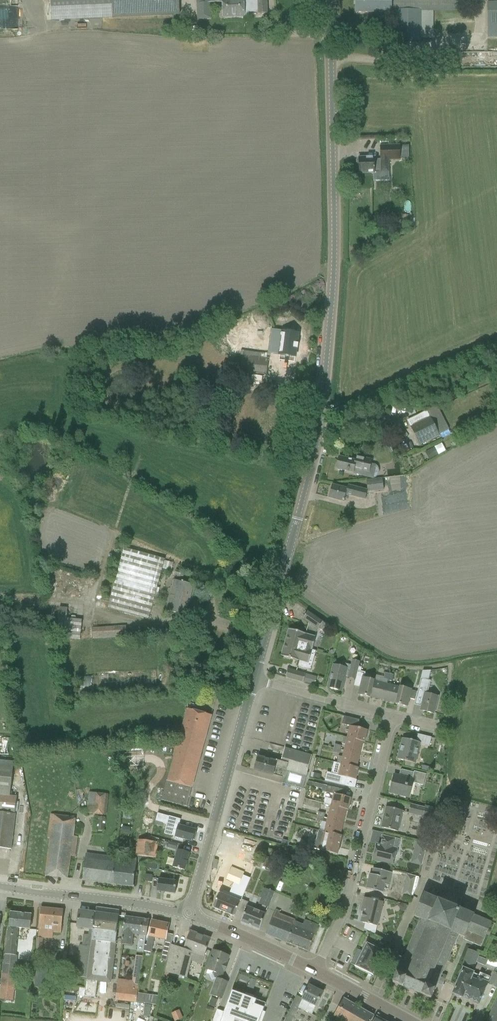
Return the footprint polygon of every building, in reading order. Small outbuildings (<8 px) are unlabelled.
[(51,20),(179,16),(179,0),(50,0),(51,20)] [(243,0),(197,0),(197,2),(223,0),(223,5),(223,18),(234,17),(244,17),(244,12),(243,4),(243,0)] [(266,0),(243,0),(243,4),(244,12),(258,12),(258,14),(267,14),(267,3),(266,0)] [(392,3),(392,13),(394,13),(394,41),(421,41),(421,39),(421,33),(421,11),(433,11),(460,11),(461,11),(461,0),(392,0),(392,3)] [(392,3),(355,2),(355,13),(392,13),(392,3)] [(487,3),(487,38),(496,38),(496,2),(487,3)] [(358,173),(368,173),(389,173),(389,160),(400,160),(400,146),(380,146),(380,163),(374,163),(374,158),(358,159),(358,173)] [(282,332),(278,360),(294,362),(296,349),(297,349),(298,344),(296,344),(298,334),(282,332)] [(242,356),(240,371),(266,375),(268,359),(242,356)] [(447,394),(443,387),(436,390),(439,397),(447,394)] [(440,436),(427,411),(407,421),(419,446),(440,436)] [(434,448),(426,452),(429,459),(437,455),(438,456),(446,452),(442,443),(434,447),(434,448)] [(339,457),(336,469),(338,469),(337,470),(341,471),(342,470),(375,478),(376,478),(377,477),(378,475),(379,473),(379,472),(379,470),(378,468),(377,467),(376,465),(371,464),(372,460),(366,459),(356,456),(355,461),(339,457)] [(329,497),(338,500),(344,501),(346,495),(365,500),(367,492),(383,490),(382,479),(366,481),(367,491),(348,486),(347,489),(332,486),(329,497)] [(123,549),(120,562),(108,609),(148,620),(153,602),(159,604),(162,593),(156,591),(162,569),(171,571),(173,563),(123,549)] [(173,580),(165,610),(185,615),(193,585),(173,580)] [(80,639),(82,620),(66,619),(67,608),(59,607),(58,618),(58,628),(57,637),(80,639)] [(303,618),(318,629),(322,622),(307,612),(303,618)] [(302,623),(300,630),(307,633),(309,625),(302,623)] [(126,634),(125,626),(93,628),(94,639),(132,637),(132,633),(126,634)] [(288,629),(285,643),(312,650),(316,638),(306,635),(306,634),(288,629)] [(312,650),(285,643),(281,656),(298,661),(298,660),(309,663),(312,650)] [(333,665),(330,678),(328,688),(341,691),(345,676),(348,677),(347,677),(355,679),(357,671),(359,662),(352,660),(350,665),(345,664),(344,668),(333,665)] [(288,670),(285,677),(314,685),(316,678),(288,670)] [(357,671),(355,679),(354,686),(360,687),(358,695),(370,698),(370,697),(374,681),(374,680),(364,678),(365,673),(357,671)] [(417,692),(415,700),(414,705),(421,707),(420,710),(434,714),(438,697),(427,694),(430,681),(428,680),(430,671),(422,671),(417,692)] [(77,676),(78,694),(156,689),(155,672),(77,676)] [(370,697),(383,700),(387,684),(374,681),(370,697)] [(383,700),(396,703),(400,687),(399,687),(387,684),(383,700)] [(396,703),(395,704),(407,707),(409,699),(415,700),(417,692),(411,691),(411,690),(400,687),(399,687),(400,687),(396,703)] [(186,807),(187,805),(211,716),(187,709),(168,781),(166,781),(161,800),(186,807)] [(344,716),(342,724),(349,726),(347,738),(363,741),(363,742),(364,742),(367,730),(357,728),(359,720),(344,716)] [(397,759),(407,762),(415,764),(420,744),(429,747),(431,738),(418,734),(416,742),(402,738),(397,759)] [(345,745),(344,751),(359,755),(363,742),(363,741),(347,738),(343,737),(341,744),(345,745)] [(258,757),(254,770),(282,778),(283,772),(285,773),(282,783),(303,789),(311,756),(284,749),(281,762),(272,759),(271,761),(258,757)] [(336,763),(340,764),(356,768),(359,755),(344,751),(342,757),(338,756),(336,763)] [(143,766),(142,755),(118,757),(118,768),(143,766)] [(9,796),(13,763),(0,761),(0,795),(9,796)] [(340,764),(338,776),(345,778),(355,780),(358,768),(356,768),(340,764)] [(390,793),(399,795),(408,797),(412,783),(423,785),(426,774),(414,771),(412,780),(394,775),(390,793)] [(327,773),(325,782),(343,786),(345,778),(338,776),(327,773)] [(322,785),(321,791),(330,794),(330,793),(331,788),(331,787),(322,785)] [(86,813),(105,815),(108,795),(89,793),(86,813)] [(325,798),(324,804),(330,805),(346,810),(348,810),(351,798),(341,796),(333,794),(332,800),(325,798)] [(11,850),(15,815),(14,814),(16,797),(9,796),(0,795),(0,849),(11,850)] [(410,804),(408,814),(424,818),(432,820),(435,810),(426,808),(410,804)] [(328,815),(327,819),(343,823),(346,810),(330,805),(328,815)] [(381,828),(390,830),(398,832),(403,811),(386,807),(381,828)] [(49,838),(46,866),(45,876),(67,879),(70,856),(74,857),(76,837),(73,837),(74,825),(67,824),(68,817),(50,815),(47,838),(49,838)] [(169,816),(165,828),(176,831),(174,837),(175,837),(174,840),(182,842),(183,840),(192,842),(193,840),(194,840),(196,832),(195,832),(195,830),(179,826),(175,825),(177,819),(169,816)] [(318,816),(317,821),(326,823),(324,832),(340,836),(340,835),(343,823),(327,819),(324,818),(318,816)] [(313,840),(311,848),(337,855),(339,848),(342,836),(340,835),(340,836),(324,832),(319,831),(319,830),(318,830),(316,840),(313,840)] [(397,851),(396,849),(392,848),(395,839),(392,839),(382,836),(380,845),(377,844),(373,859),(382,862),(392,864),(394,856),(396,855),(397,851)] [(157,842),(138,840),(136,856),(155,858),(157,842)] [(168,843),(167,849),(175,851),(177,845),(168,843)] [(427,846),(419,843),(416,854),(425,856),(427,846)] [(189,853),(177,850),(173,868),(184,871),(189,853)] [(219,893),(213,908),(234,917),(238,908),(251,877),(255,867),(229,856),(225,866),(223,865),(213,891),(219,893)] [(266,857),(262,867),(269,870),(274,860),(266,857)] [(83,870),(82,880),(96,882),(133,887),(136,866),(135,866),(136,860),(122,858),(121,865),(87,861),(87,859),(85,859),(83,870)] [(366,889),(376,891),(378,892),(377,897),(383,899),(385,893),(383,893),(385,885),(388,886),(391,873),(383,871),(373,868),(371,875),(369,874),(366,889)] [(407,875),(402,895),(411,897),(416,887),(418,878),(407,875)] [(176,882),(158,879),(157,891),(175,894),(176,882)] [(263,888),(260,896),(270,900),(274,892),(263,888)] [(401,964),(392,983),(431,1000),(433,994),(439,996),(442,989),(436,987),(439,981),(443,983),(446,977),(441,974),(447,962),(449,963),(451,956),(449,955),(458,935),(464,937),(463,939),(481,947),(491,923),(477,917),(469,914),(469,912),(469,909),(464,907),(461,909),(461,910),(456,908),(457,906),(456,899),(447,895),(441,900),(441,901),(436,899),(437,898),(436,895),(431,893),(428,895),(427,896),(423,894),(420,900),(414,917),(420,919),(404,957),(401,957),(399,963),(401,964)] [(383,902),(373,900),(364,898),(362,906),(364,906),(360,922),(377,926),(383,902)] [(259,929),(265,914),(246,906),(240,922),(259,929)] [(41,908),(40,918),(38,931),(60,934),(63,910),(41,908)] [(78,921),(77,928),(89,929),(88,936),(83,935),(82,946),(90,947),(92,929),(94,913),(79,911),(78,921)] [(7,937),(5,954),(0,998),(0,1000),(12,1001),(16,961),(15,956),(18,929),(29,930),(31,914),(10,912),(9,927),(8,927),(7,937)] [(84,989),(83,996),(84,996),(95,998),(96,990),(97,981),(110,983),(116,942),(118,916),(95,913),(93,929),(92,929),(90,947),(89,957),(86,978),(86,980),(84,989)] [(125,917),(121,945),(131,947),(133,934),(146,936),(147,928),(148,928),(149,920),(125,917)] [(266,934),(266,935),(307,952),(318,926),(308,922),(304,921),(303,925),(301,929),(273,918),(272,918),(269,926),(266,934)] [(166,934),(169,924),(151,920),(149,930),(146,946),(144,945),(143,952),(151,953),(154,938),(157,939),(165,941),(166,934)] [(201,963),(203,957),(210,939),(190,932),(184,950),(170,945),(164,973),(187,978),(191,960),(201,963)] [(381,936),(380,938),(389,943),(390,940),(392,937),(387,934),(385,938),(381,936)] [(351,962),(355,964),(354,966),(373,975),(384,952),(366,943),(362,951),(357,949),(351,962)] [(389,943),(385,951),(390,953),(393,945),(389,943)] [(463,996),(479,1003),(487,984),(489,977),(480,973),(478,976),(472,974),(472,973),(469,972),(470,966),(473,967),(478,954),(467,950),(463,964),(465,964),(463,969),(457,982),(455,981),(453,986),(455,987),(453,993),(462,998),(463,996)] [(213,951),(206,970),(213,973),(212,974),(215,979),(210,994),(221,998),(227,982),(220,980),(223,971),(224,972),(227,964),(226,964),(229,956),(213,951)] [(78,955),(75,976),(86,978),(89,957),(78,955)] [(35,987),(47,988),(48,970),(36,969),(35,987)] [(496,988),(496,985),(496,974),(494,973),(488,985),(496,988)] [(285,1020),(292,1020),(293,1018),(294,1018),(298,1008),(312,1014),(323,993),(316,989),(315,990),(309,987),(309,986),(302,999),(296,996),(285,1020)] [(217,1010),(213,1020),(260,1020),(263,1012),(262,1012),(265,1005),(256,1001),(256,1000),(231,991),(224,1013),(217,1010)] [(151,1005),(152,996),(145,995),(143,1004),(151,1005)] [(331,1020),(371,1020),(374,1016),(343,999),(331,1020)] [(491,1012),(487,1020),(496,1020),(496,1001),(491,1012)] [(179,1010),(171,1013),(174,1020),(182,1017),(179,1010)]
